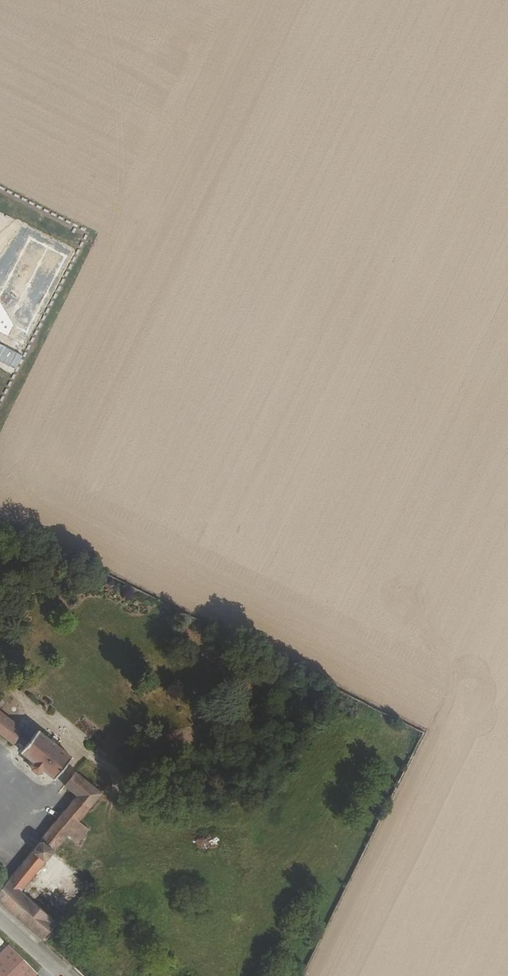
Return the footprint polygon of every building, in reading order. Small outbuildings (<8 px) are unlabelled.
[(0,708),(0,732),(14,743),(21,725),(0,708)] [(72,757),(38,730),(21,751),(34,761),(31,764),(31,768),(36,772),(41,771),(43,768),(54,777),(72,757)] [(106,865),(79,844),(90,830),(79,821),(102,793),(76,772),(65,785),(78,796),(3,885),(0,883),(0,901),(42,939),(56,923),(20,894),(54,854),(90,884),(106,865)] [(56,923),(58,925),(90,884),(54,854),(20,894),(56,923)] [(37,974),(9,946),(0,955),(0,975),(35,975),(37,974)]
